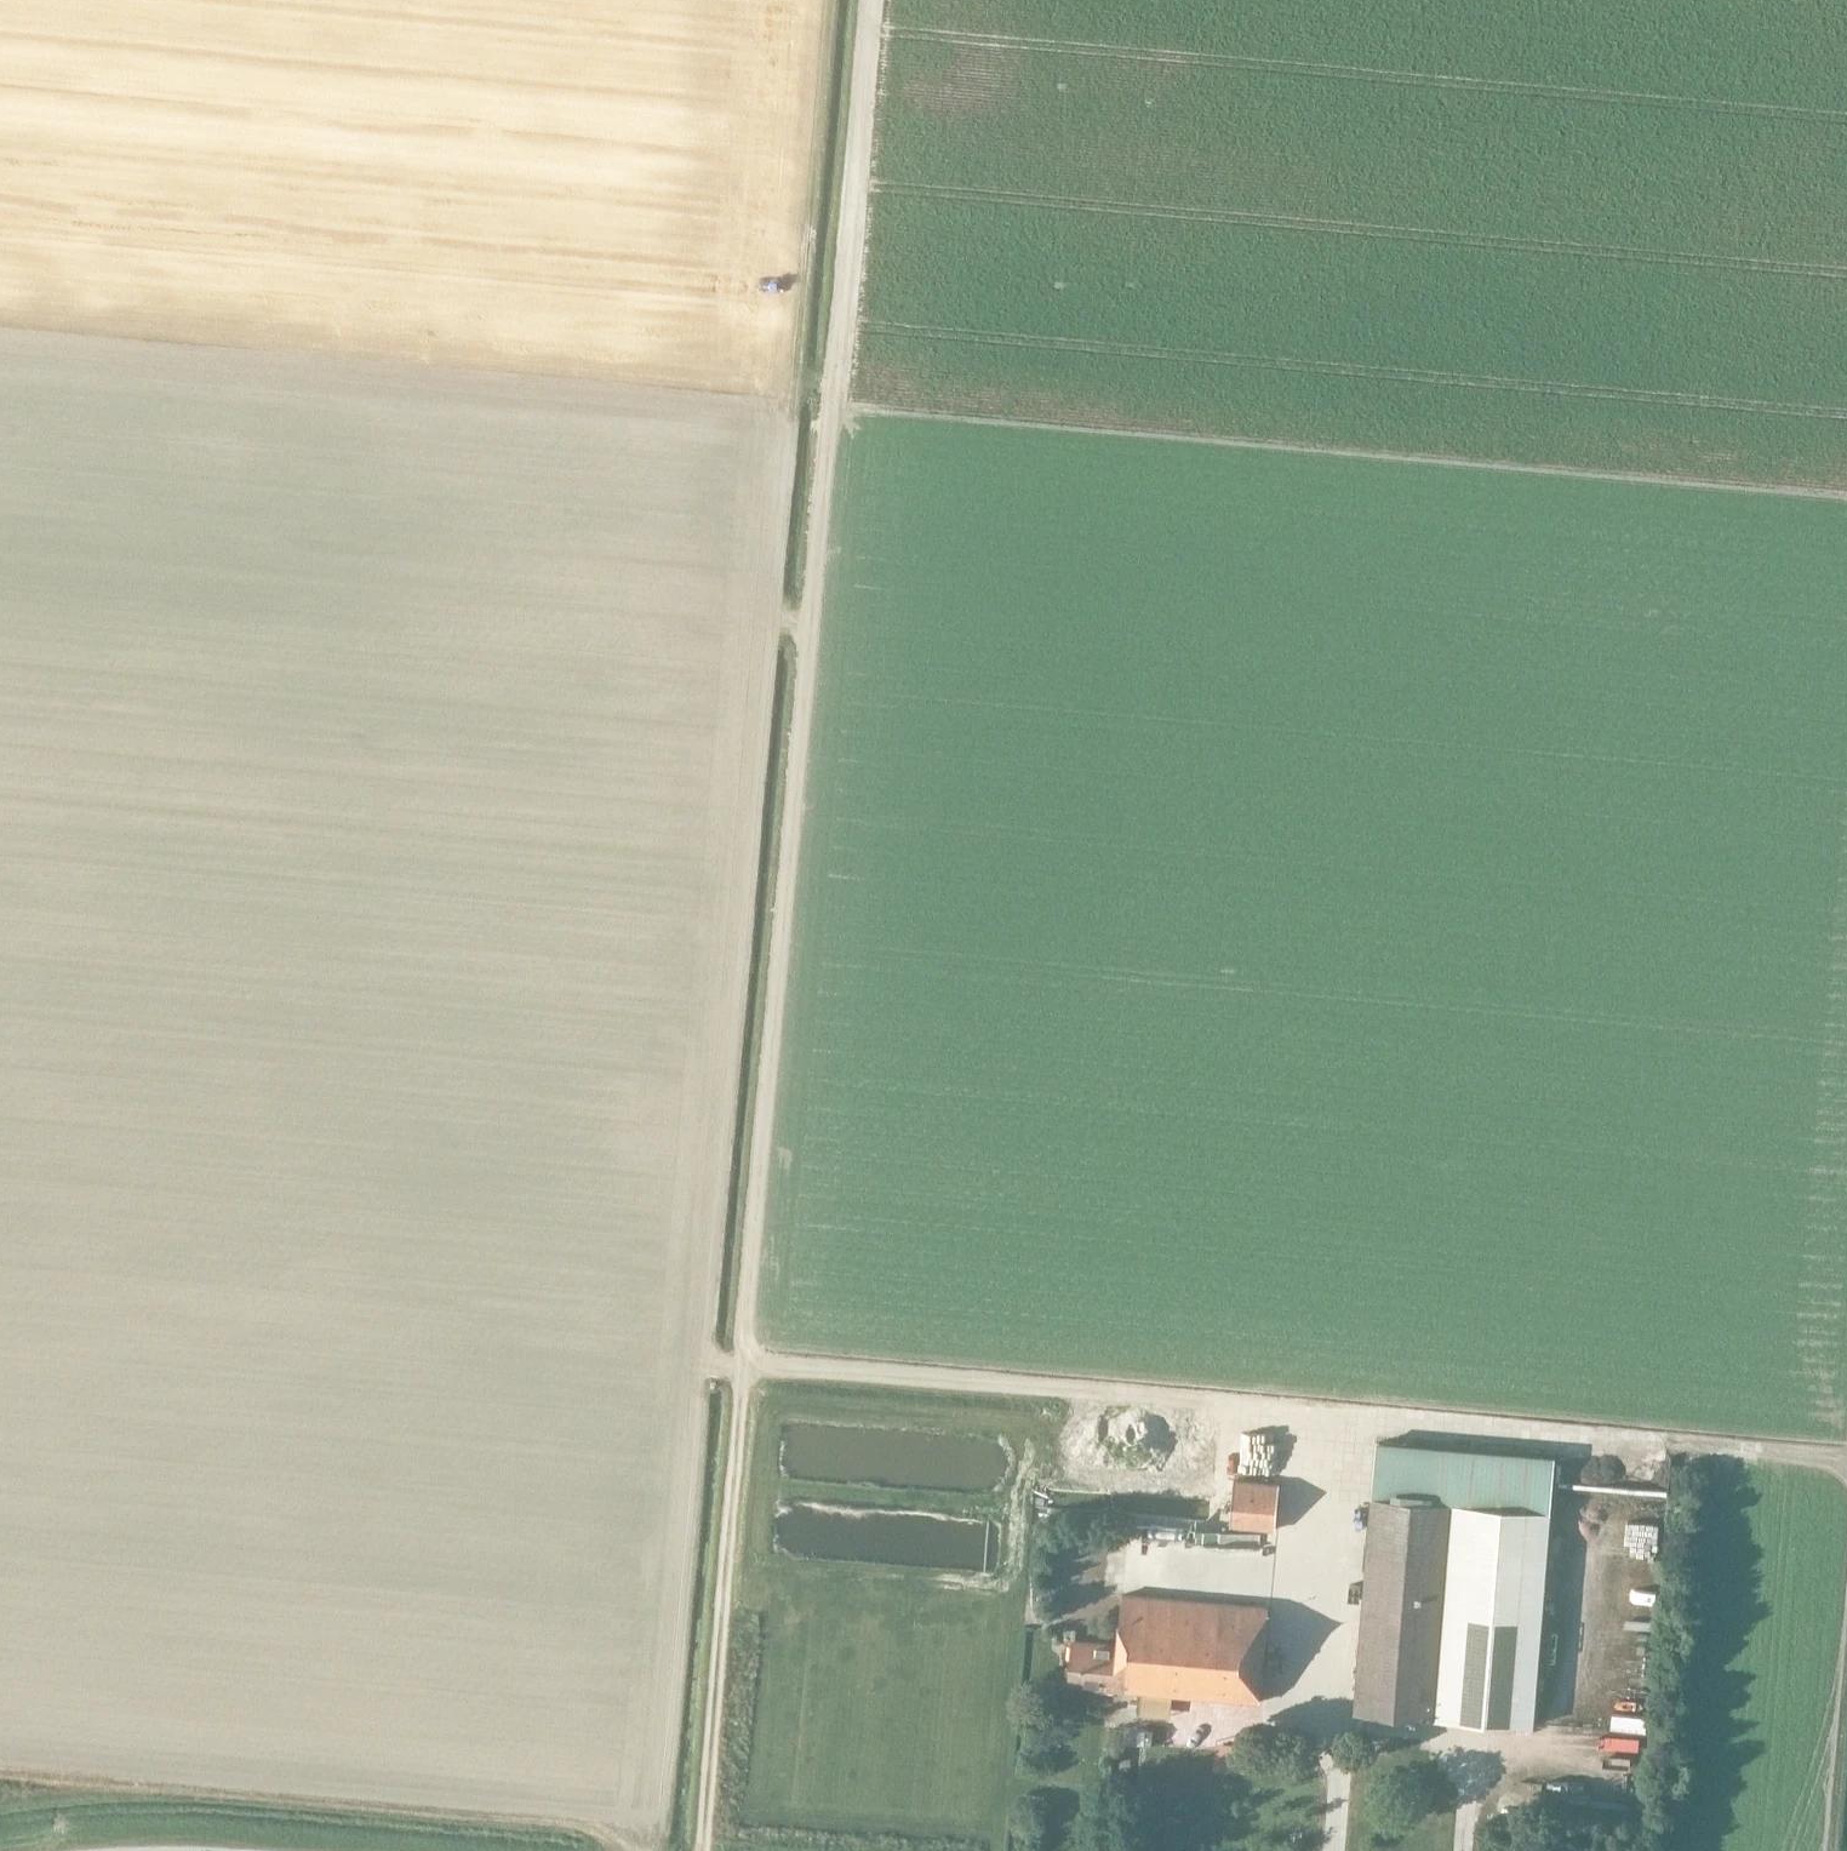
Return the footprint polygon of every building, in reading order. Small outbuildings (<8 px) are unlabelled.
[(1552,1510),(1551,1510),(1555,1454),(1376,1440),(1371,1495),(1354,1710),(1435,1717),(1534,1727),(1552,1510)] [(1231,1526),(1276,1530),(1280,1482),(1235,1480),(1231,1526)] [(1091,1683),(1090,1689),(1261,1703),(1269,1606),(1123,1592),(1116,1643),(1072,1640),(1068,1681),(1091,1683)] [(1614,1663),(1612,1709),(1649,1710),(1651,1665),(1614,1663)] [(1580,1708),(1608,1710),(1609,1698),(1581,1696),(1580,1708)] [(1214,1754),(1249,1756),(1249,1747),(1235,1746),(1235,1728),(1215,1727),(1214,1754)]
